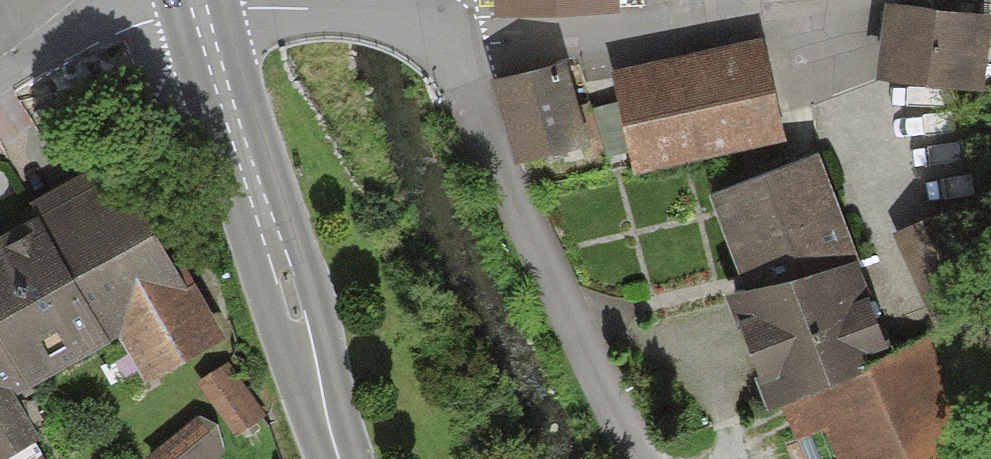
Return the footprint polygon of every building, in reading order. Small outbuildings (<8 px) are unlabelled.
[(486,13),(610,11),(609,0),(486,0),(486,13)] [(945,18),(885,12),(877,86),(981,97),(989,23),(945,18)] [(760,44),(613,77),(634,173),(782,140),(760,44)] [(576,62),(492,86),(516,169),(553,159),(602,144),(576,62)] [(822,157),(708,199),(746,302),(726,309),(767,421),(786,414),(870,384),(866,373),(897,361),(822,157)] [(17,385),(111,329),(140,377),(209,336),(135,214),(91,203),(72,172),(20,203),(26,213),(0,228),(0,358),(17,385)] [(786,414),(797,445),(823,434),(834,458),(944,458),(972,446),(930,339),(897,361),(866,373),(870,384),(786,414)] [(32,445),(1,397),(17,385),(0,358),(0,458),(11,458),(32,445)] [(144,422),(169,458),(186,458),(245,420),(215,375),(144,422)]
